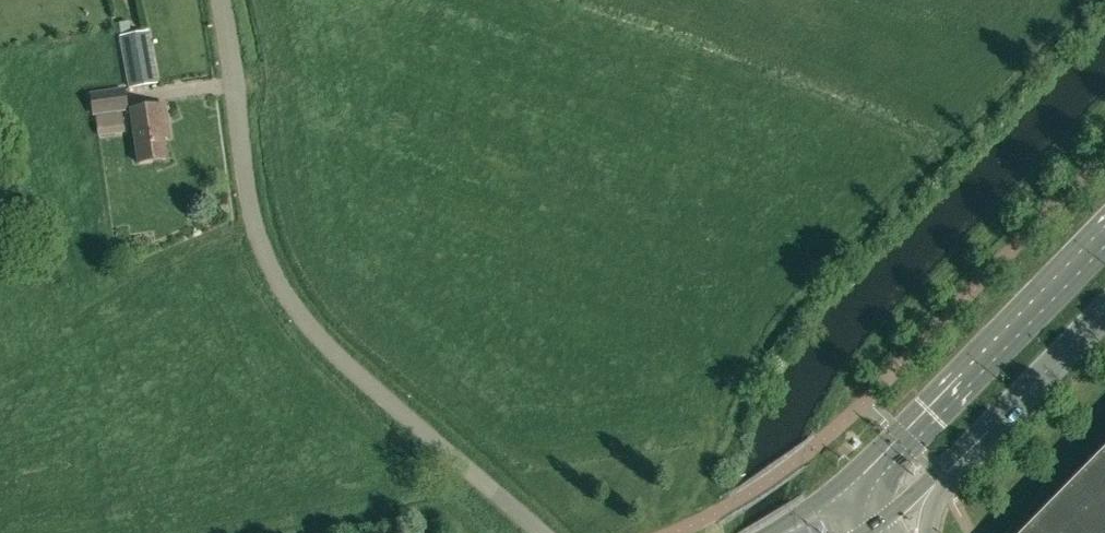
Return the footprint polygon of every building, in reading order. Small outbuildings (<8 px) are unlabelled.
[(156,84),(148,32),(122,36),(130,88),(156,84)] [(125,89),(90,93),(93,117),(128,112),(125,89)] [(140,164),(167,160),(162,127),(168,126),(165,105),(132,110),(140,164)] [(124,132),(122,115),(96,118),(99,135),(124,132)] [(1025,532),(1104,532),(1104,451),(1025,532)]
